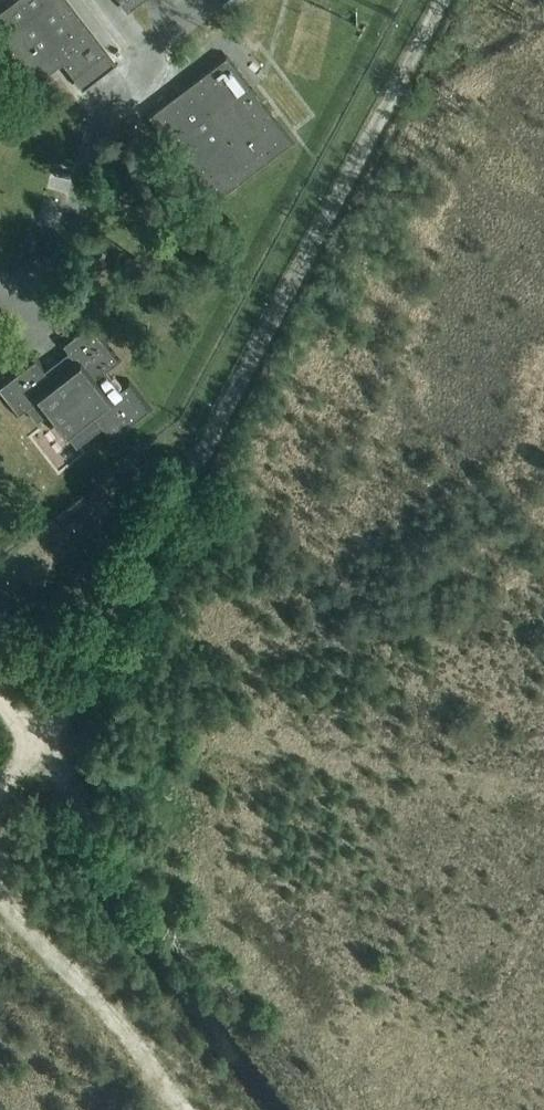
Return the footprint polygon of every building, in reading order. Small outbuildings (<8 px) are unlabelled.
[(0,11),(0,51),(29,88),(61,63),(82,90),(114,65),(64,0),(15,0),(0,11)] [(127,11),(141,0),(118,0),(127,11)] [(148,117),(212,203),(290,144),(225,59),(148,117)] [(49,413),(66,435),(67,435),(76,447),(102,428),(111,439),(148,411),(127,385),(120,391),(105,371),(116,362),(88,326),(63,346),(68,353),(43,373),(34,361),(0,387),(0,392),(18,415),(25,409),(36,423),(45,416),(49,413)]
